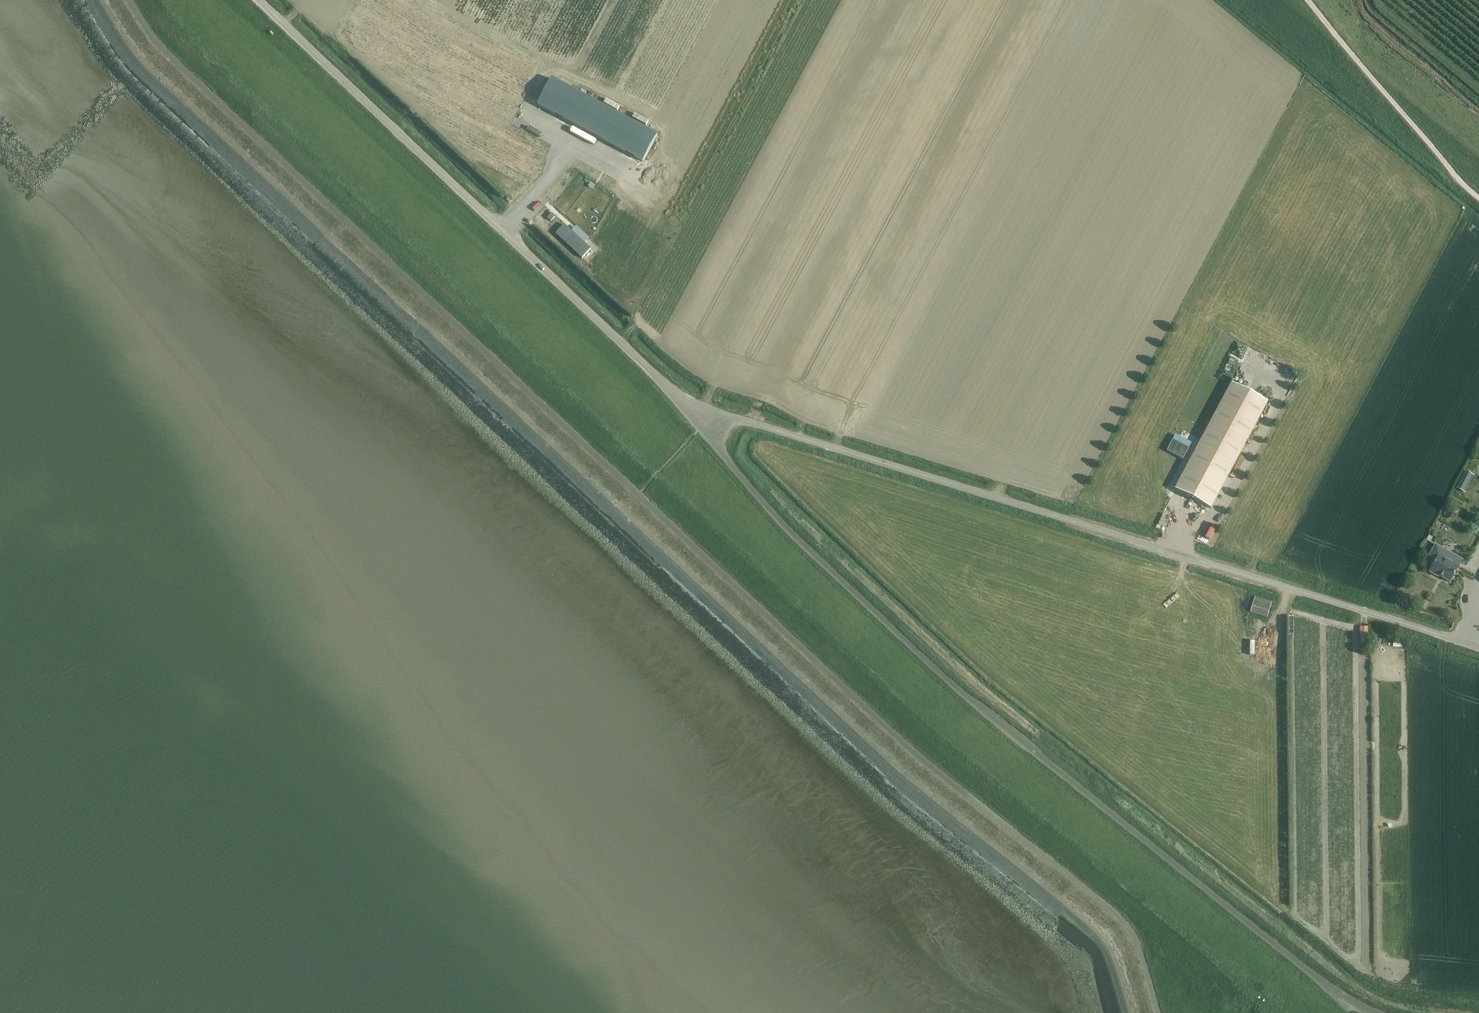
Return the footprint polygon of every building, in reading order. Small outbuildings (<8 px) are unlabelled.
[(551,79),(537,105),(643,162),(657,136),(551,79)] [(602,273),(598,277),(610,289),(614,285),(607,278),(608,277),(606,275),(605,276),(602,273)] [(1175,490),(1211,509),(1268,403),(1232,384),(1175,490)] [(1192,444),(1176,436),(1167,452),(1183,460),(1192,444)] [(1444,515),(1439,526),(1443,528),(1448,517),(1444,515)] [(1450,583),(1459,567),(1463,560),(1435,545),(1428,557),(1436,562),(1430,573),(1438,577),(1439,576),(1450,583)] [(1255,598),(1251,613),(1268,618),(1272,603),(1255,598)] [(1367,646),(1367,640),(1368,627),(1359,627),(1359,640),(1360,640),(1360,647),(1367,646)]
